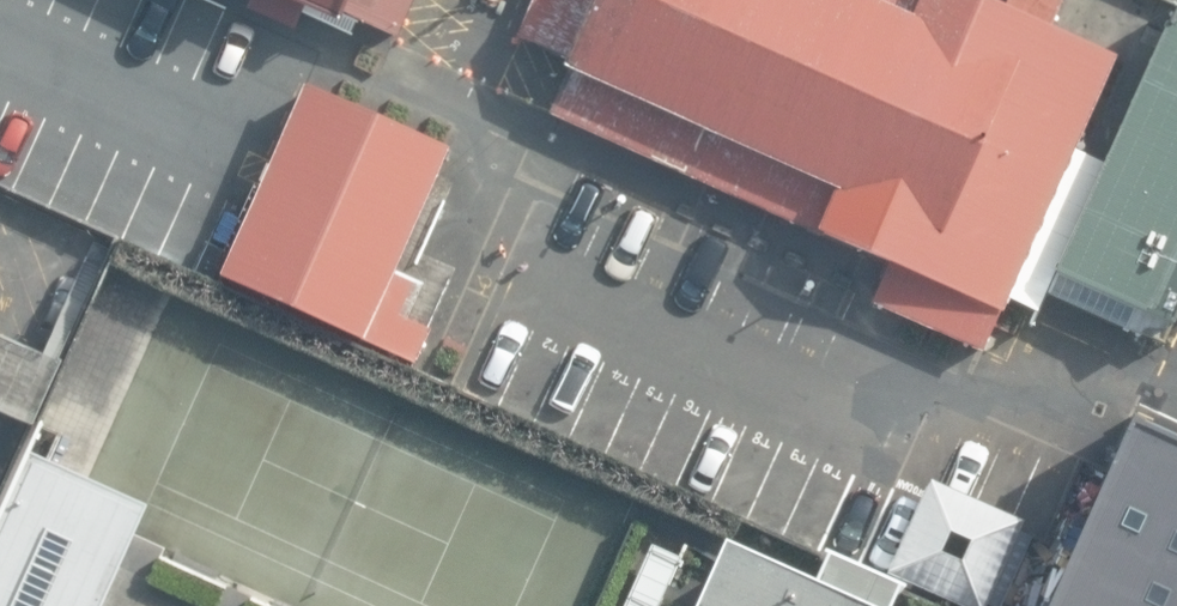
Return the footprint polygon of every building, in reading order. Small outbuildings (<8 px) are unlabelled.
[(401,37),(417,0),(282,0),(346,29),(352,16),(401,37)] [(991,0),(537,0),(518,42),(579,68),(558,117),(894,265),(877,302),(989,351),(1120,54),(1052,24),(1062,0),(1010,0),(1007,7),(991,0)] [(1169,2),(1042,290),(1164,344),(1176,315),(1176,5),(1169,2)] [(456,152),(308,86),(287,131),(225,272),(425,361),(440,328),(414,317),(430,282),(404,270),(456,152)] [(1134,413),(1045,605),(1176,605),(1176,431),(1134,413)] [(147,503),(90,477),(30,450),(0,516),(0,605),(101,605),(134,531),(147,503)] [(933,482),(892,566),(976,605),(1004,605),(1038,532),(933,482)] [(711,553),(687,605),(829,605),(711,553)]
